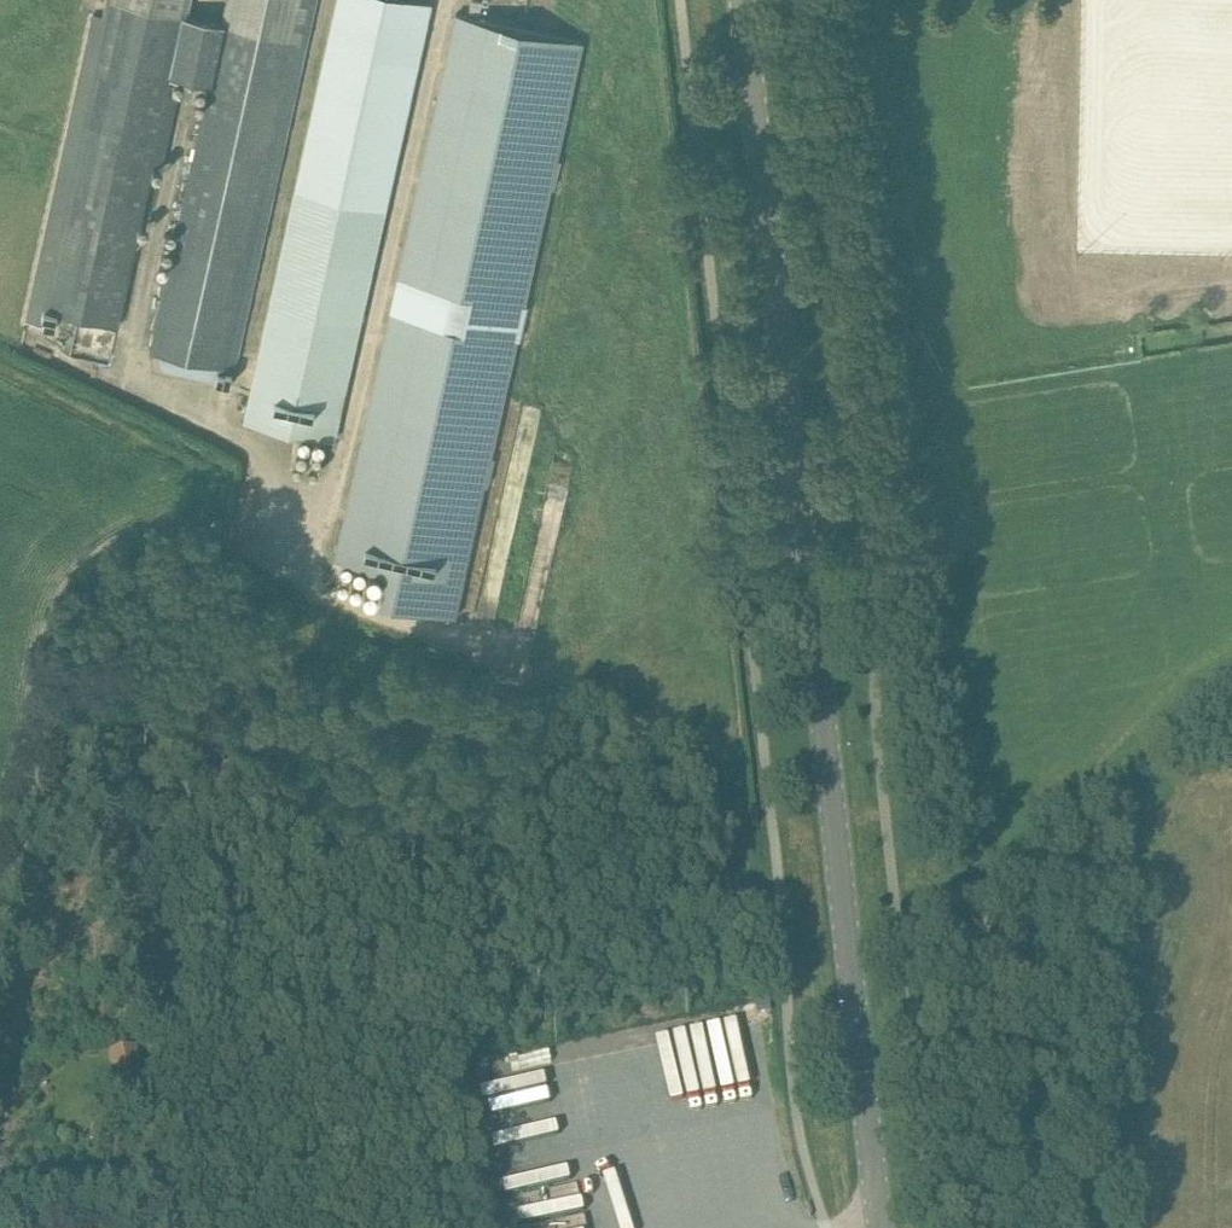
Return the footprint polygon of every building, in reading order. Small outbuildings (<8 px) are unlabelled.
[(26,318),(57,325),(60,312),(121,326),(157,163),(163,164),(178,94),(171,92),(175,76),(185,20),(190,0),(107,0),(103,15),(93,13),(26,318)] [(151,349),(166,352),(163,366),(232,381),(316,0),(229,0),(223,27),(209,83),(176,236),(173,249),(151,349)] [(245,419),(336,439),(433,3),(421,0),(338,0),(245,419)] [(456,13),(333,555),(386,567),(379,597),(456,615),(583,41),(456,13)] [(185,20),(175,76),(209,83),(223,27),(185,20)] [(137,1046),(111,1051),(118,1088),(144,1084),(137,1046)]
